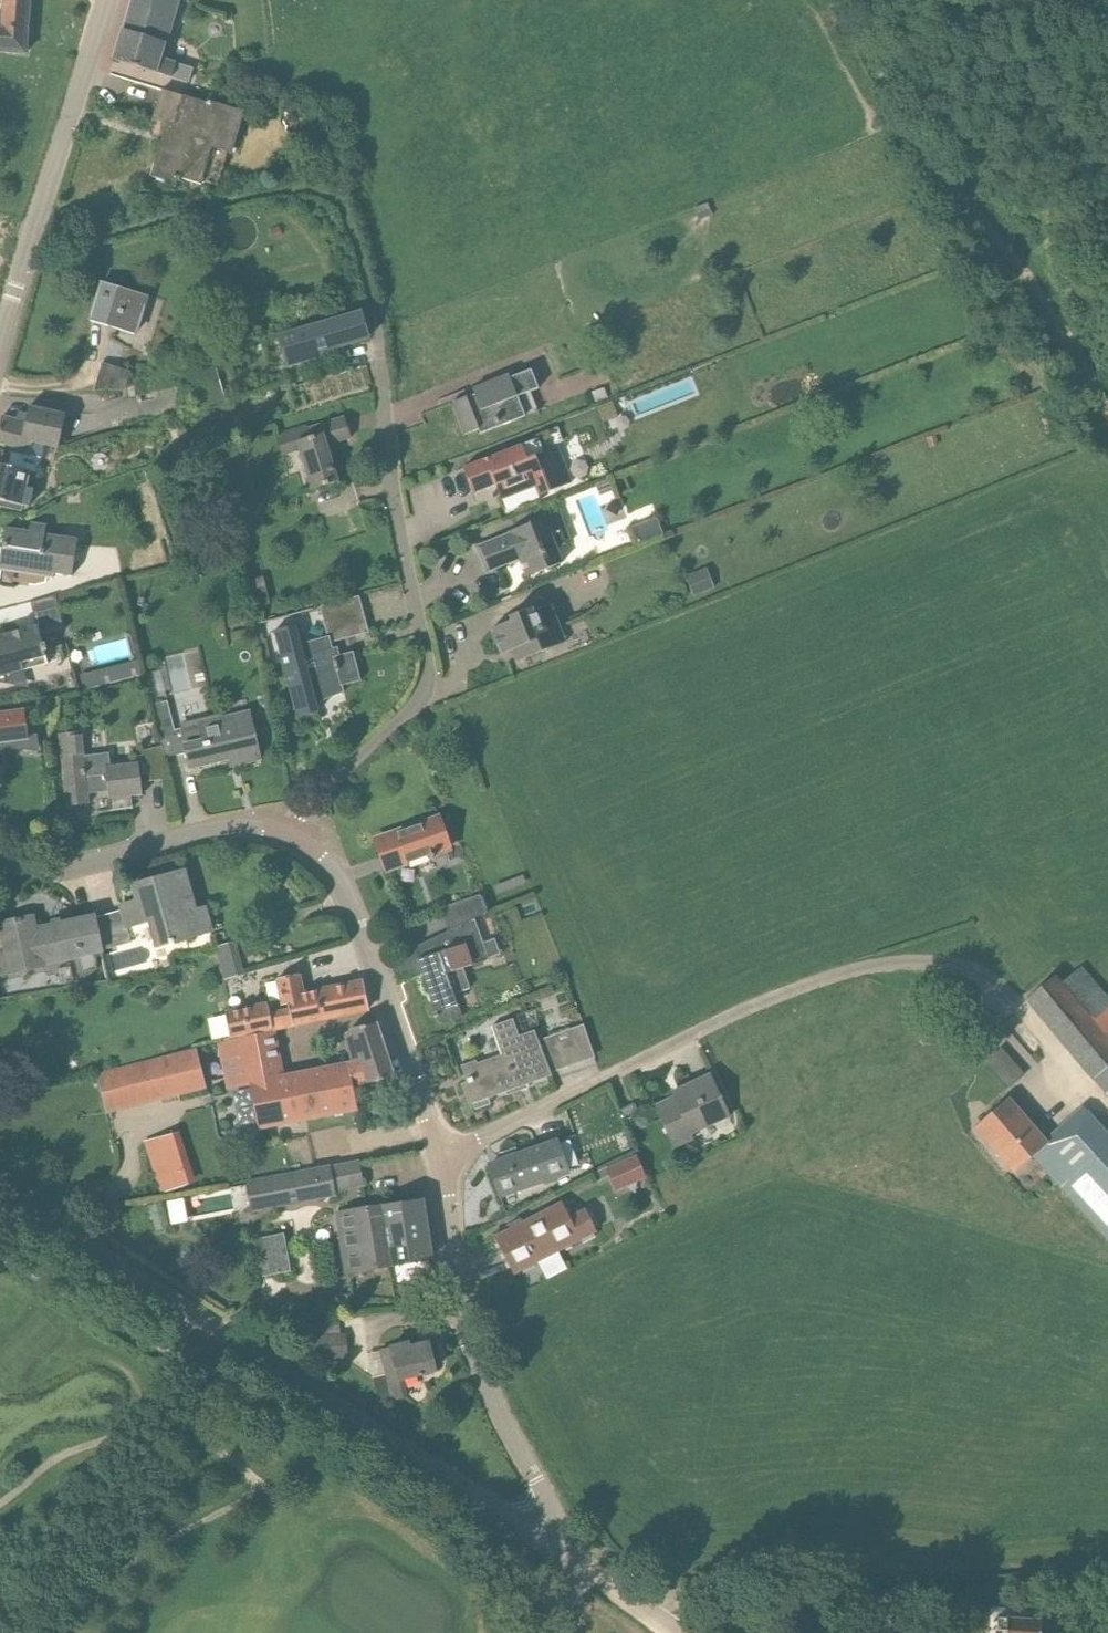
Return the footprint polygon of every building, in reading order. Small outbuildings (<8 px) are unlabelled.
[(27,54),(30,0),(3,0),(0,26),(0,51),(27,54)] [(128,14),(114,60),(172,78),(188,83),(193,68),(160,59),(178,0),(132,0),(128,14)] [(209,104),(163,90),(153,119),(167,123),(151,177),(178,185),(179,180),(201,188),(213,148),(231,154),(234,146),(244,112),(210,100),(209,104)] [(278,227),(271,231),(274,239),(282,236),(278,227)] [(103,282),(91,321),(139,336),(151,297),(103,282)] [(360,314),(279,338),(288,367),(321,357),(320,352),(367,339),(367,340),(368,339),(361,313),(360,314)] [(92,391),(125,390),(130,371),(100,363),(92,391)] [(328,368),(321,369),(324,378),(330,377),(328,368)] [(478,430),(480,435),(524,418),(516,398),(538,389),(531,370),(510,378),(509,376),(473,390),(476,398),(469,401),(467,397),(453,402),(465,435),(478,430)] [(289,384),(280,386),(282,392),(290,389),(289,384)] [(607,399),(603,388),(591,393),(595,403),(607,399)] [(612,402),(597,408),(603,423),(617,418),(612,402)] [(30,407),(26,422),(2,417),(0,427),(0,443),(13,446),(31,450),(32,444),(45,446),(58,449),(66,415),(30,407)] [(351,438),(345,418),(296,433),(300,449),(313,490),(338,482),(327,445),(351,438)] [(940,445),(937,435),(928,438),(932,448),(940,445)] [(496,485),(500,496),(543,480),(548,492),(571,484),(557,448),(544,453),(538,440),(463,468),(473,494),(496,485)] [(45,446),(32,444),(31,450),(13,446),(7,468),(0,466),(0,501),(2,501),(1,506),(0,505),(0,507),(22,511),(24,505),(29,507),(33,489),(27,487),(30,472),(36,473),(39,457),(42,458),(45,446)] [(612,492),(608,481),(594,487),(598,498),(612,492)] [(510,534),(477,547),(487,572),(520,559),(527,577),(562,564),(556,549),(571,543),(558,511),(529,523),(530,524),(509,532),(510,534)] [(31,531),(7,528),(1,566),(71,577),(78,539),(47,534),(48,527),(32,524),(31,531)] [(249,559),(246,544),(234,547),(238,562),(249,559)] [(225,579),(229,564),(213,560),(209,574),(225,579)] [(715,589),(707,569),(687,577),(695,597),(715,589)] [(261,578),(242,582),(249,612),(262,609),(268,607),(261,578)] [(22,671),(20,663),(45,658),(39,633),(63,627),(55,596),(30,603),(36,626),(0,636),(0,676),(22,671)] [(338,650),(338,648),(333,649),(331,643),(369,633),(359,596),(320,607),(328,637),(300,644),(295,626),(273,632),(298,717),(318,712),(315,703),(344,692),(342,686),(361,681),(353,652),(338,656),(337,650),(338,650)] [(510,617),(512,621),(493,628),(503,654),(516,649),(518,654),(515,655),(517,662),(565,643),(551,606),(533,612),(532,608),(510,617)] [(83,691),(101,687),(97,672),(79,677),(83,691)] [(181,727),(181,728),(180,729),(181,730),(176,732),(167,700),(150,705),(165,759),(186,753),(190,769),(236,756),(239,765),(258,760),(249,710),(181,727)] [(50,702),(34,704),(36,712),(51,709),(50,702)] [(0,789),(2,768),(5,739),(28,736),(24,709),(0,713),(0,789)] [(82,732),(58,735),(67,807),(89,804),(88,794),(108,791),(110,811),(126,809),(125,798),(130,797),(141,795),(140,784),(163,782),(161,760),(164,759),(161,748),(136,753),(137,764),(86,770),(82,732)] [(433,859),(436,853),(447,849),(444,840),(447,838),(440,818),(378,839),(384,857),(387,855),(391,868),(408,863),(427,856),(429,857),(433,859)] [(95,918),(101,951),(130,945),(125,925),(151,920),(158,948),(211,936),(205,909),(195,912),(186,873),(158,878),(133,885),(139,904),(122,909),(122,910),(95,918)] [(450,932),(475,920),(488,916),(480,895),(441,908),(450,932)] [(11,974),(42,966),(41,961),(79,953),(80,956),(101,951),(95,918),(95,917),(55,926),(35,929),(33,917),(21,919),(0,923),(6,951),(0,953),(0,976),(11,974)] [(461,1018),(454,994),(469,989),(463,969),(489,961),(475,920),(450,932),(414,948),(428,989),(435,1012),(433,1013),(435,1018),(438,1017),(441,1024),(461,1018)] [(217,942),(227,974),(246,968),(237,937),(217,942)] [(1054,977),(1027,999),(1107,1093),(1107,1002),(1082,971),(1063,987),(1054,977)] [(369,1009),(363,982),(360,983),(301,996),(296,977),(277,982),(281,1001),(284,1000),(286,1009),(270,1012),(268,1005),(225,1013),(231,1040),(217,1043),(218,1047),(274,1036),(273,1029),(369,1009)] [(469,1105),(473,1104),(475,1110),(491,1105),(489,1098),(552,1076),(551,1073),(582,1063),(571,1030),(538,1042),(534,1032),(518,1038),(512,1020),(491,1027),(501,1055),(478,1063),(477,1061),(461,1066),(467,1082),(462,1084),(469,1105)] [(353,1087),(395,1078),(377,1024),(344,1035),(351,1063),(324,1068),(327,1092),(353,1087)] [(358,1110),(353,1087),(327,1092),(324,1068),(284,1075),(274,1036),(218,1047),(225,1080),(248,1075),(259,1130),(358,1110)] [(195,1049),(149,1061),(158,1097),(204,1086),(195,1049)] [(1000,1049),(998,1051),(987,1060),(1010,1087),(1023,1076),(1000,1049)] [(730,1116),(711,1075),(671,1093),(673,1098),(655,1107),(674,1147),(694,1138),(691,1134),(730,1116)] [(1013,1173),(1033,1156),(1107,1239),(1107,1136),(1083,1107),(1045,1141),(1008,1098),(974,1128),(1013,1173)] [(634,1103),(613,1113),(617,1123),(639,1113),(634,1103)] [(634,1117),(625,1121),(629,1129),(638,1125),(634,1117)] [(181,1126),(144,1139),(164,1193),(200,1180),(181,1126)] [(567,1172),(556,1142),(490,1165),(501,1196),(567,1172)] [(637,1156),(606,1169),(616,1192),(646,1179),(637,1156)] [(360,1162),(338,1167),(247,1186),(252,1209),(320,1196),(320,1194),(364,1184),(360,1162)] [(169,1200),(174,1222),(190,1218),(185,1196),(169,1200)] [(422,1201),(420,1201),(338,1215),(348,1276),(392,1267),(385,1228),(425,1221),(422,1201)] [(496,1238),(515,1274),(595,1233),(584,1211),(569,1219),(561,1204),(496,1238)] [(114,1223),(113,1212),(100,1214),(102,1225),(114,1223)] [(392,1267),(431,1260),(428,1239),(427,1239),(424,1222),(425,1222),(425,1221),(385,1228),(392,1267)] [(291,1270),(284,1235),(255,1241),(261,1276),(291,1270)] [(314,1338),(317,1361),(347,1358),(344,1335),(314,1338)] [(429,1342),(410,1347),(409,1343),(391,1347),(392,1348),(380,1351),(386,1375),(374,1378),(379,1403),(407,1397),(402,1379),(420,1375),(420,1376),(423,1375),(423,1373),(434,1370),(434,1371),(436,1371),(429,1342)] [(1034,1624),(991,1619),(989,1632),(997,1632),(1033,1632),(1034,1624)]
